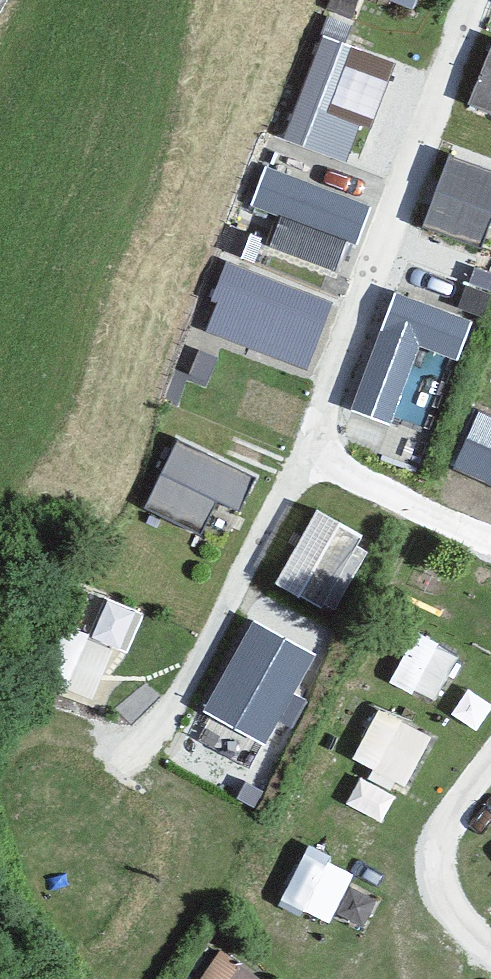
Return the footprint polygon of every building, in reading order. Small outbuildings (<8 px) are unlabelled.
[(316,31),(286,137),(359,158),(389,51),(316,31)] [(490,109),(490,40),(468,100),(490,109)] [(447,149),(424,220),(484,240),(490,219),(490,164),(447,149)] [(242,221),(342,261),(367,198),(267,158),(242,221)] [(227,255),(201,324),(306,365),(333,296),(227,255)] [(394,284),(350,402),(390,417),(419,338),(459,353),(474,313),(394,284)] [(419,344),(398,414),(429,423),(449,353),(419,344)] [(146,498),(201,522),(214,493),(240,504),(256,468),(175,433),(146,498)] [(278,581),(337,606),(369,528),(309,504),(278,581)] [(97,691),(126,606),(110,600),(100,632),(72,623),(54,676),(97,691)] [(252,611),(203,707),(275,743),(324,647),(252,611)] [(417,626),(391,672),(435,697),(462,651),(417,626)] [(353,761),(409,781),(431,722),(375,701),(353,761)] [(194,978),(260,978),(266,971),(219,941),(194,978)]
